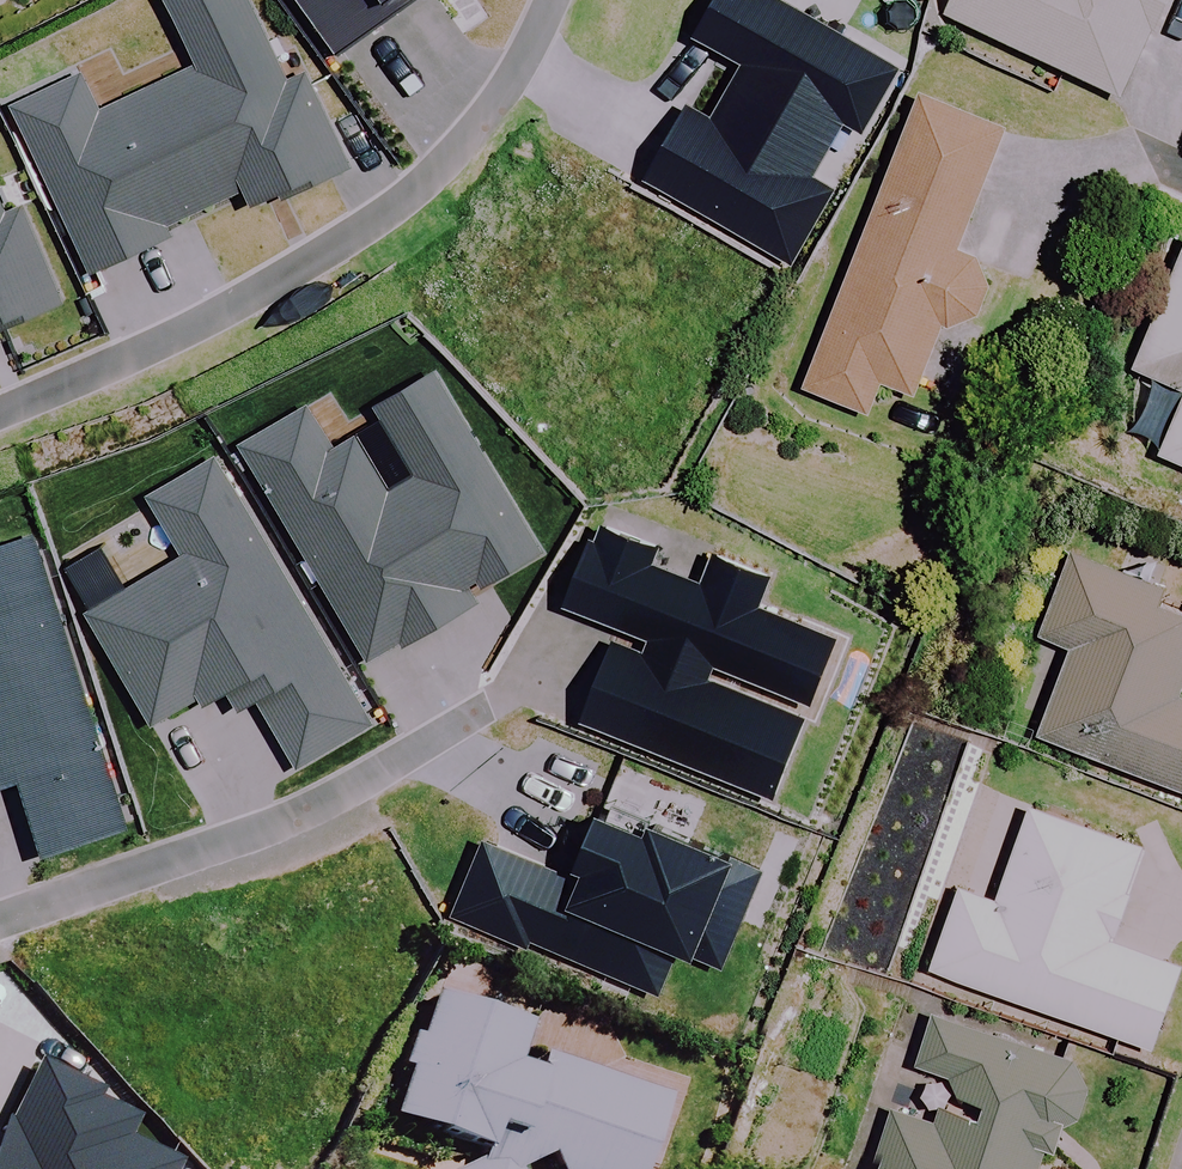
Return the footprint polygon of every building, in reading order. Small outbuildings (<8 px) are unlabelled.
[(18,101),(98,268),(176,231),(171,219),(252,181),(259,196),(352,152),(312,68),(295,75),(259,0),(178,0),(206,59),(105,106),(87,69),(18,101)] [(343,45),(406,0),(311,0),(343,45)] [(794,0),(717,0),(700,29),(750,57),(718,113),(698,101),(655,178),(796,258),(839,183),(819,171),(850,117),(867,127),(904,63),(794,0)] [(946,15),(1124,98),(1169,0),(953,0),(946,15)] [(996,280),(982,253),(964,245),(1009,129),(922,95),(806,389),(869,414),(882,380),(917,394),(948,322),(956,324),(984,311),(996,280)] [(68,289),(30,202),(12,209),(0,182),(0,319),(68,289)] [(1134,370),(1181,389),(1181,255),(1134,370)] [(313,400),(246,439),(375,655),(408,636),(410,639),(483,596),(478,586),(547,546),(440,365),(382,400),(390,414),(339,444),(313,400)] [(1164,456),(1181,464),(1181,412),(1164,456)] [(379,718),(221,452),(154,491),(191,553),(93,610),(157,718),(207,689),(213,700),(253,676),(304,762),(379,718)] [(624,638),(592,718),(781,793),(813,714),(714,675),(719,661),(818,700),(845,634),(764,602),(777,570),(721,548),(708,580),(657,559),(664,540),(604,516),(571,600),(658,635),(653,649),(624,638)] [(40,529),(0,542),(0,748),(11,780),(31,773),(55,847),(137,821),(40,529)] [(1065,556),(1034,636),(1077,653),(1044,739),(1181,792),(1181,696),(1180,695),(1181,689),(1181,616),(1146,602),(1151,589),(1065,556)] [(491,837),(461,910),(667,991),(686,943),(730,961),(768,865),(744,856),(746,850),(666,819),(663,826),(612,806),(585,874),(491,837)] [(1141,847),(1032,810),(999,905),(962,892),(934,972),(1153,1048),(1181,967),(1108,942),(1141,847)] [(436,993),(398,1115),(487,1147),(479,1166),(473,1168),(527,1168),(553,1155),(559,1168),(642,1168),(664,1096),(550,1052),(541,1073),(518,1061),(530,1023),(436,993)] [(937,1017),(918,1075),(989,1099),(978,1133),(898,1107),(878,1168),(1039,1168),(1078,1110),(1092,1067),(937,1017)] [(180,1162),(128,1137),(138,1118),(100,1100),(104,1092),(39,1061),(0,1142),(0,1168),(177,1168),(180,1162)]
